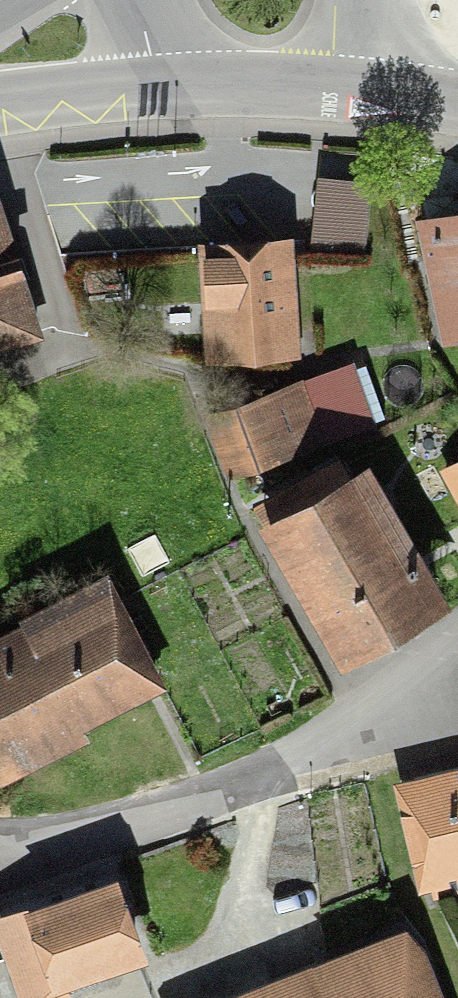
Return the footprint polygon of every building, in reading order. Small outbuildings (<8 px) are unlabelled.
[(320,155),(311,246),(364,251),(374,160),(320,155)] [(46,335),(0,189),(0,349),(46,335)] [(421,221),(443,332),(457,329),(457,213),(421,221)] [(295,232),(200,236),(206,360),(301,355),(295,232)] [(304,376),(236,400),(259,466),(376,425),(374,422),(385,418),(365,363),(355,367),(353,361),(304,378),(304,376)] [(341,666),(453,602),(369,458),(258,521),(341,666)] [(440,468),(457,502),(457,458),(440,468)] [(105,576),(0,631),(0,754),(155,674),(105,576)] [(395,779),(419,893),(432,891),(433,898),(457,893),(457,765),(395,779)] [(20,997),(64,997),(72,995),(69,987),(150,958),(118,870),(0,912),(0,942),(20,997)] [(421,946),(332,982),(337,995),(329,997),(442,997),(421,946)]
